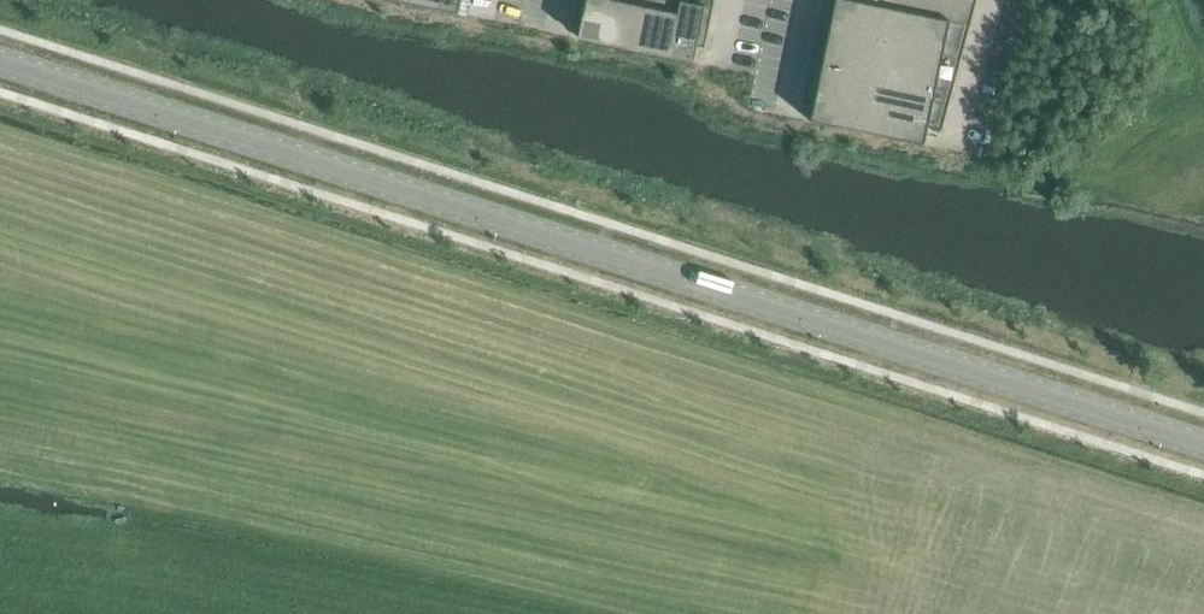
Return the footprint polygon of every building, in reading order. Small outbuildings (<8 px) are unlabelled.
[(459,15),(462,0),(387,0),(459,15)] [(575,22),(582,24),(579,38),(695,62),(698,48),(705,49),(715,0),(580,0),(575,22)] [(812,123),(925,146),(929,128),(943,131),(946,120),(944,119),(944,120),(940,117),(950,100),(951,101),(954,87),(953,87),(952,87),(949,84),(956,71),(959,68),(963,54),(962,54),(961,54),(957,51),(966,36),(967,35),(968,35),(972,21),(971,21),(970,21),(966,19),(976,3),(976,2),(977,2),(978,0),(825,0),(824,4),(826,4),(827,23),(822,24),(822,23),(820,23),(818,37),(819,37),(820,53),(820,56),(819,56),(815,57),(815,56),(814,56),(811,70),(812,70),(813,88),(813,89),(811,90),(808,90),(807,89),(804,102),(815,105),(812,123)]
